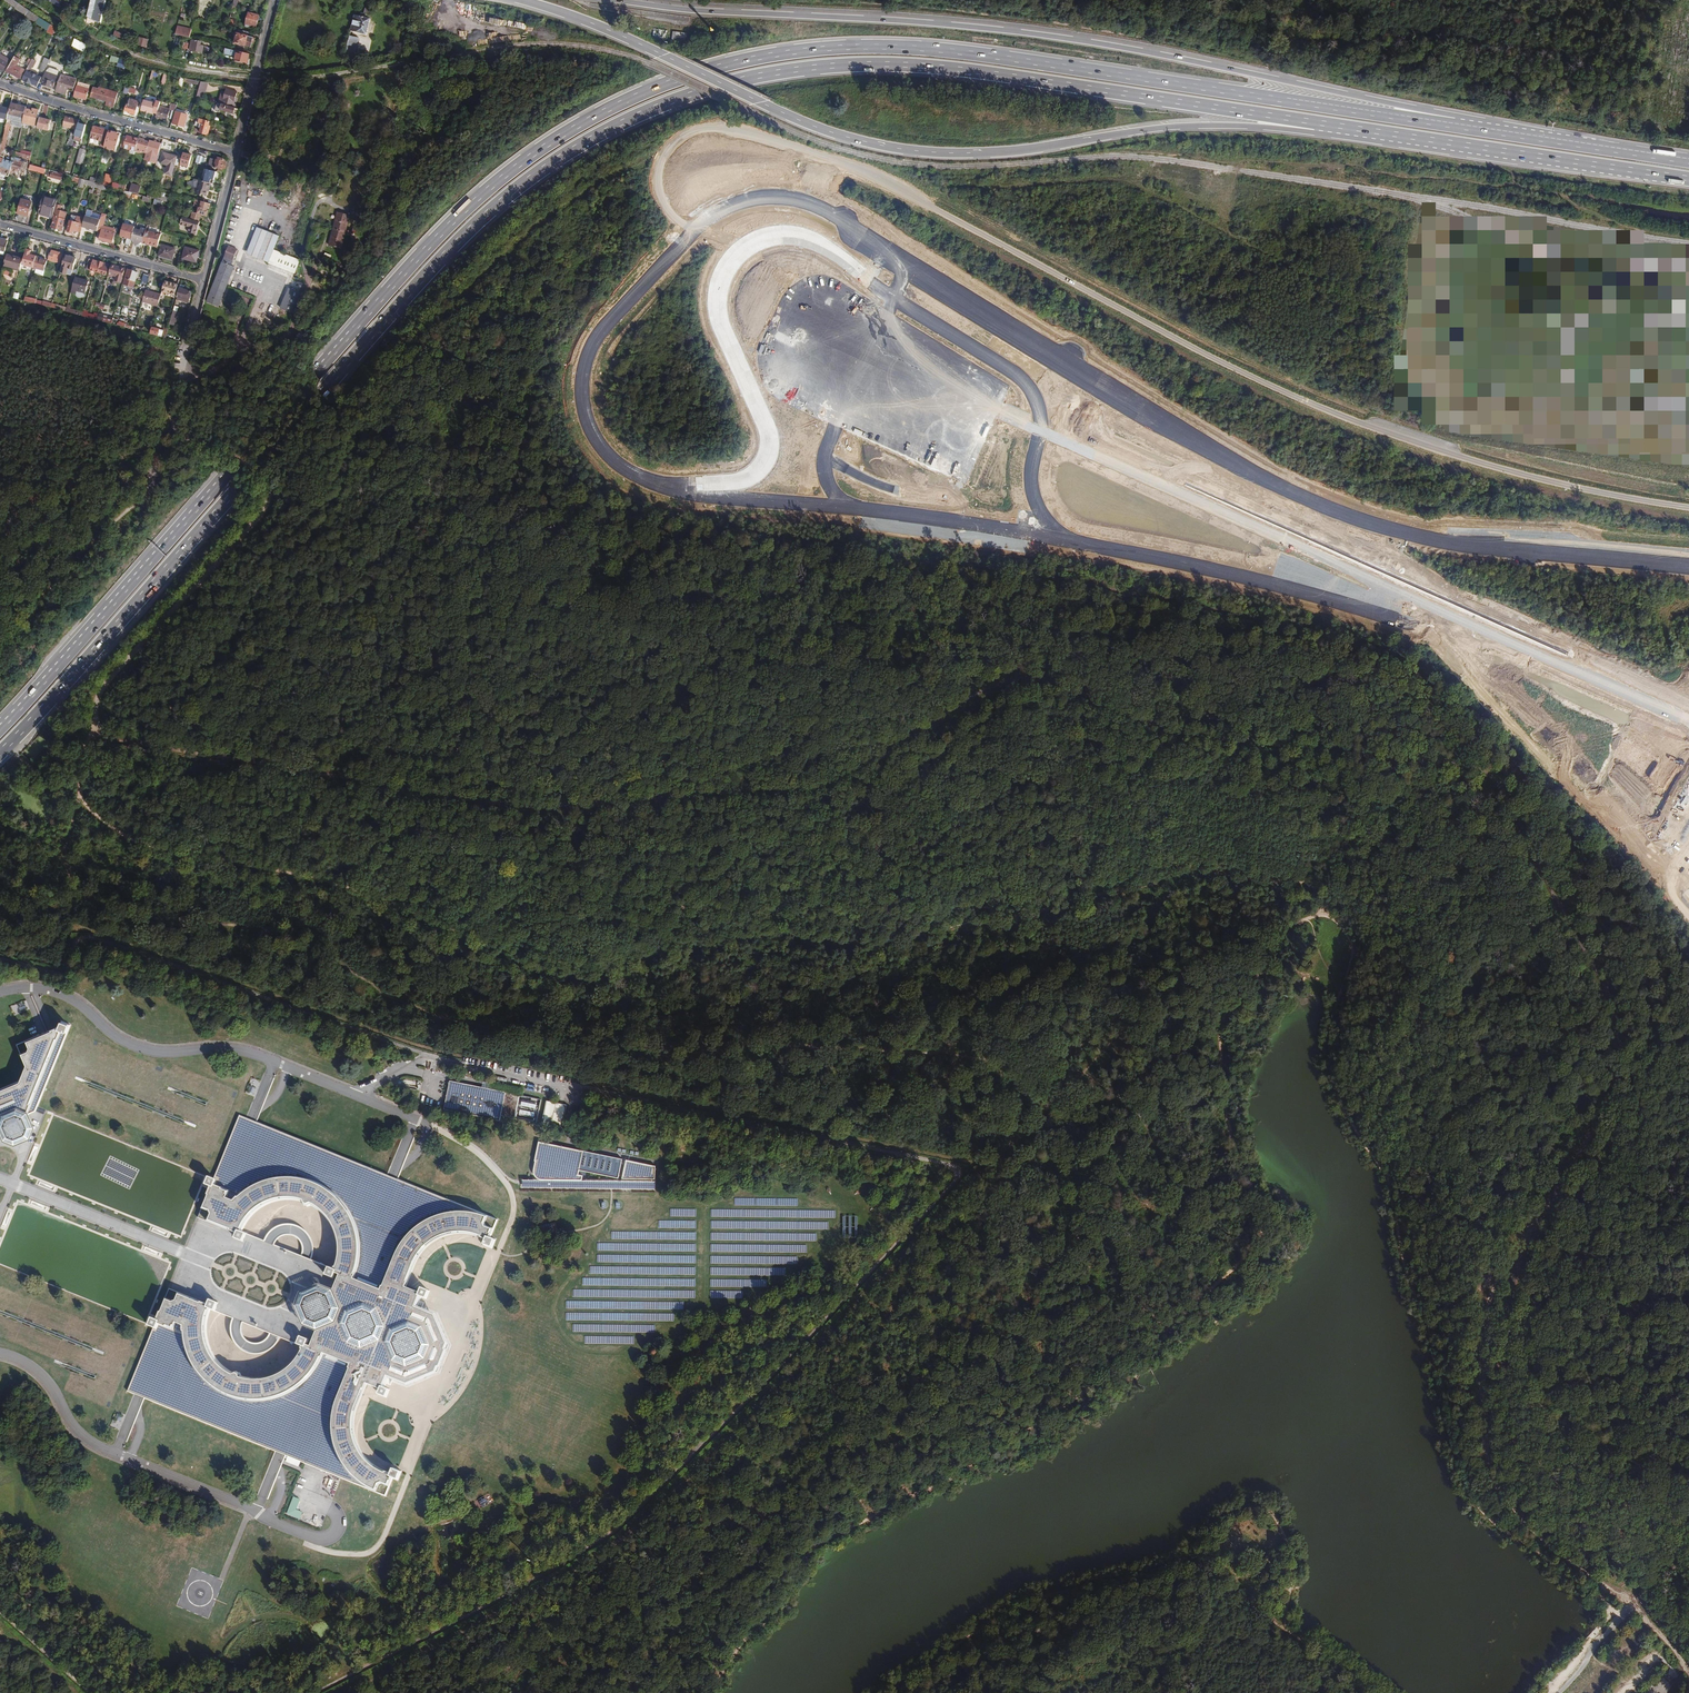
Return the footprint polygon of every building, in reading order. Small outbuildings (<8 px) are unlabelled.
[(60,8),(66,9),(68,0),(62,0),(60,8)] [(86,16),(100,20),(105,0),(90,0),(86,16)] [(364,12),(371,14),(374,0),(367,0),(364,12)] [(29,10),(19,3),(15,9),(25,16),(29,10)] [(39,18),(29,10),(25,16),(36,23),(39,18)] [(259,15),(249,13),(246,25),(256,27),(259,15)] [(354,15),(350,30),(366,35),(370,19),(354,15)] [(511,20),(510,26),(526,30),(528,25),(511,20)] [(175,35),(190,38),(191,30),(177,27),(175,35)] [(687,33),(677,32),(676,39),(686,40),(687,33)] [(252,48),(254,38),(237,34),(235,44),(252,48)] [(359,38),(349,36),(345,54),(354,56),(359,38)] [(74,38),(71,46),(85,53),(87,45),(74,38)] [(192,40),(189,50),(201,52),(202,46),(201,46),(201,42),(192,40)] [(247,63),(249,54),(225,48),(225,53),(236,56),(235,60),(247,63)] [(2,71),(10,60),(0,53),(0,70),(2,71)] [(20,60),(15,57),(6,72),(20,79),(24,70),(17,66),(20,60)] [(32,59),(27,69),(22,80),(26,82),(25,84),(29,85),(30,84),(33,85),(37,75),(30,72),(32,68),(33,69),(37,61),(32,59)] [(39,71),(43,73),(48,64),(44,62),(39,71)] [(58,75),(46,71),(41,85),(54,89),(58,75)] [(68,89),(73,91),(76,80),(62,75),(56,91),(66,94),(68,89)] [(78,82),(74,97),(86,100),(90,86),(78,82)] [(205,93),(208,83),(201,82),(200,85),(197,97),(202,99),(204,92),(205,93)] [(106,105),(110,91),(99,88),(99,89),(94,88),(91,97),(106,102),(106,105)] [(233,107),(236,98),(237,92),(226,89),(225,92),(223,100),(220,99),(219,103),(233,107)] [(110,91),(106,105),(114,107),(115,103),(117,104),(119,98),(117,97),(118,93),(110,91)] [(186,113),(192,115),(196,99),(191,97),(186,113)] [(131,113),(130,114),(135,115),(139,102),(130,100),(128,105),(127,105),(125,111),(131,113)] [(144,100),(141,111),(153,114),(156,103),(144,100)] [(26,109),(26,107),(11,103),(10,110),(9,114),(8,119),(23,123),(26,109)] [(239,109),(217,103),(215,111),(219,113),(220,110),(237,115),(239,109)] [(168,119),(173,120),(175,111),(159,106),(156,118),(167,121),(168,119)] [(7,120),(8,119),(9,114),(10,110),(0,107),(0,118),(7,120)] [(33,110),(26,109),(23,123),(35,126),(39,110),(33,108),(33,110)] [(176,112),(173,124),(184,128),(188,115),(176,112)] [(72,146),(79,120),(66,117),(64,126),(74,129),(73,132),(71,132),(68,145),(72,146)] [(51,121),(40,118),(38,128),(49,131),(51,121)] [(195,125),(200,127),(199,128),(201,128),(200,133),(208,136),(210,126),(209,126),(210,122),(197,119),(195,125)] [(84,121),(79,120),(72,146),(74,146),(75,144),(76,144),(77,140),(79,141),(84,121)] [(1,147),(5,148),(11,125),(6,124),(1,147)] [(109,131),(109,130),(94,126),(90,138),(102,141),(100,148),(104,149),(104,147),(109,131)] [(114,132),(109,131),(104,147),(115,150),(119,136),(113,134),(114,132)] [(135,152),(139,139),(127,136),(127,137),(123,136),(120,147),(130,150),(135,152)] [(145,140),(139,138),(139,139),(135,152),(141,153),(142,151),(146,153),(144,160),(155,163),(161,144),(150,141),(150,142),(144,141),(145,140)] [(13,162),(7,160),(8,157),(4,156),(5,148),(1,147),(0,151),(0,171),(0,173),(0,174),(9,177),(11,168),(13,162)] [(83,165),(87,151),(81,149),(77,163),(83,165)] [(15,157),(30,161),(31,155),(16,151),(15,157)] [(167,166),(174,167),(175,165),(177,165),(178,161),(176,160),(177,157),(164,153),(161,164),(167,166)] [(187,154),(183,153),(177,174),(185,176),(186,171),(183,170),(187,154)] [(197,155),(195,163),(203,164),(205,156),(197,155)] [(211,159),(209,166),(219,169),(218,171),(224,172),(227,160),(219,158),(218,161),(211,159)] [(21,164),(13,162),(11,168),(20,170),(18,176),(24,177),(28,163),(22,161),(21,164)] [(46,169),(31,165),(29,170),(45,174),(46,169)] [(207,169),(203,181),(210,183),(211,179),(214,180),(216,171),(207,169)] [(49,171),(48,176),(61,180),(63,175),(49,171)] [(110,184),(112,176),(107,174),(106,176),(103,175),(103,173),(97,172),(94,183),(109,187),(110,184)] [(84,180),(80,179),(78,187),(82,188),(83,184),(93,187),(94,183),(84,180)] [(209,189),(211,183),(210,183),(203,181),(195,179),(194,181),(194,182),(192,181),(188,183),(191,189),(196,185),(197,188),(195,195),(200,196),(200,194),(206,196),(207,193),(208,189),(209,189)] [(153,187),(150,186),(147,197),(155,200),(159,201),(161,196),(152,194),(153,187)] [(132,193),(141,195),(143,189),(134,187),(132,193)] [(56,205),(58,200),(44,196),(39,214),(53,218),(53,217),(56,205)] [(22,199),(18,213),(28,216),(32,202),(22,199)] [(206,216),(210,204),(196,200),(194,205),(199,207),(197,213),(200,214),(206,216)] [(54,217),(52,228),(62,231),(68,208),(56,205),(53,217),(54,217)] [(93,210),(87,209),(84,219),(82,227),(97,231),(100,221),(102,215),(92,212),(93,210)] [(74,231),(80,232),(82,227),(84,219),(86,213),(78,211),(73,210),(72,216),(68,231),(73,233),(74,231)] [(350,216),(337,212),(328,245),(341,249),(345,235),(347,230),(350,216)] [(197,229),(199,222),(198,222),(190,219),(183,217),(180,229),(195,234),(196,229),(197,229)] [(97,231),(97,233),(101,234),(99,240),(112,244),(115,233),(110,231),(111,228),(108,226),(107,230),(102,229),(104,222),(100,221),(97,231)] [(362,228),(354,226),(353,229),(351,237),(351,238),(358,240),(362,228)] [(268,231),(258,227),(247,253),(258,257),(268,231)] [(142,246),(143,243),(146,230),(146,229),(142,228),(141,230),(135,229),(132,238),(136,246),(139,244),(140,245),(142,246)] [(149,244),(158,246),(161,235),(146,230),(143,243),(148,245),(149,244)] [(269,262),(295,273),(301,260),(275,249),(280,235),(268,231),(258,257),(269,262)] [(126,234),(121,233),(120,238),(118,245),(127,248),(129,240),(124,239),(126,234)] [(162,245),(158,256),(172,260),(175,249),(162,245)] [(230,245),(207,300),(219,305),(235,266),(232,265),(239,249),(230,245)] [(200,251),(185,247),(182,259),(196,263),(200,251)] [(31,250),(26,249),(23,259),(22,265),(33,268),(37,256),(30,254),(31,250)] [(62,253),(50,250),(48,260),(60,263),(62,253)] [(22,265),(23,259),(7,254),(3,271),(8,272),(10,267),(20,270),(22,265)] [(76,258),(65,255),(62,267),(73,270),(76,258)] [(43,258),(37,256),(33,268),(33,270),(36,270),(35,273),(43,276),(47,261),(42,260),(43,258)] [(109,264),(94,260),(91,270),(106,275),(109,264)] [(125,269),(112,265),(109,274),(116,276),(115,281),(121,283),(125,269)] [(138,273),(128,270),(124,285),(134,288),(138,273)] [(148,283),(150,276),(144,274),(141,282),(148,283)] [(89,282),(75,278),(71,293),(76,294),(76,296),(77,298),(80,298),(82,297),(82,296),(84,297),(89,282)] [(175,295),(178,285),(165,281),(162,292),(175,295)] [(188,287),(180,285),(177,297),(183,299),(183,301),(189,303),(192,292),(187,290),(188,287)] [(303,293),(289,288),(281,309),(294,314),(303,293)] [(146,290),(143,302),(156,306),(158,306),(161,294),(146,290)] [(175,306),(170,324),(175,326),(179,313),(177,312),(179,307),(175,306)] [(65,311),(82,316),(84,312),(67,308),(65,311)] [(150,334),(165,338),(168,329),(164,327),(163,330),(152,327),(150,334)] [(1444,653),(1442,656),(1448,661),(1451,659),(1444,653)] [(1467,664),(1469,664),(1467,673),(1481,676),(1484,661),(1468,658),(1467,664)] [(1614,750),(1612,757),(1619,759),(1621,753),(1614,750)] [(58,1026),(55,1027),(60,1050),(70,1024),(61,1020),(58,1026)] [(55,1027),(50,1030),(46,1031),(45,1032),(46,1035),(40,1038),(39,1034),(16,1044),(25,1066),(19,1081),(0,1089),(0,1125),(4,1115),(18,1109),(29,1113),(36,1110),(60,1050),(55,1027)] [(506,1092),(450,1081),(444,1110),(500,1121),(501,1115),(506,1092)] [(520,1095),(506,1092),(501,1115),(515,1118),(520,1095)] [(542,1100),(520,1095),(515,1118),(537,1123),(542,1100)] [(567,1105),(547,1101),(542,1125),(562,1129),(567,1105)] [(18,1109),(4,1115),(0,1125),(0,1126),(5,1140),(16,1144),(31,1138),(35,1127),(29,1113),(18,1109)] [(355,1435),(354,1429),(354,1426),(354,1419),(356,1412),(358,1406),(367,1384),(380,1389),(378,1394),(387,1398),(390,1389),(385,1387),(390,1375),(395,1362),(407,1367),(425,1359),(431,1345),(424,1327),(411,1322),(417,1309),(422,1297),(427,1299),(431,1290),(422,1286),(419,1292),(407,1287),(417,1260),(421,1255),(424,1250),(427,1248),(432,1243),(434,1242),(440,1238),(442,1237),(448,1235),(455,1233),(461,1233),(467,1233),(471,1234),(477,1235),(483,1237),(485,1239),(483,1245),(493,1249),(496,1240),(491,1237),(499,1219),(251,1120),(240,1115),(214,1178),(209,1176),(205,1185),(211,1187),(198,1218),(236,1234),(234,1239),(243,1242),(247,1234),(241,1232),(245,1225),(248,1221),(251,1216),(253,1214),(258,1210),(264,1206),(270,1204),(275,1202),(280,1201),(289,1200),(295,1201),(300,1202),(302,1206),(307,1208),(310,1206),(312,1207),(315,1209),(320,1213),(324,1216),(327,1221),(330,1226),(333,1231),(335,1236),(335,1239),(336,1244),(337,1250),(336,1256),(335,1261),(335,1264),(333,1269),(329,1267),(326,1276),(334,1279),(336,1274),(340,1275),(333,1292),(340,1309),(334,1322),(318,1330),(312,1346),(306,1344),(309,1339),(301,1336),(298,1344),(301,1345),(298,1353),(295,1358),(291,1362),(287,1366),(282,1369),(277,1372),(272,1375),(267,1376),(264,1377),(258,1378),(252,1377),(244,1376),(241,1375),(240,1372),(236,1371),(232,1372),(228,1369),(223,1366),(217,1360),(214,1355),(211,1350),(209,1345),(207,1339),(206,1334),(206,1331),(206,1325),(207,1317),(210,1308),(215,1311),(218,1303),(210,1299),(207,1304),(169,1289),(157,1319),(151,1317),(148,1326),(153,1328),(128,1391),(309,1465),(313,1454),(332,1462),(328,1472),(386,1496),(393,1479),(398,1481),(402,1471),(393,1468),(391,1473),(387,1472),(381,1469),(375,1466),(370,1462),(365,1457),(361,1451),(358,1445),(357,1442),(355,1435)] [(582,1180),(583,1176),(579,1175),(580,1170),(619,1178),(623,1159),(539,1142),(535,1161),(537,1161),(535,1171),(535,1173),(536,1175),(537,1177),(538,1178),(540,1179),(542,1179),(582,1180)] [(656,1166),(627,1160),(623,1179),(656,1179),(656,1166)] [(332,1290),(319,1285),(301,1293),(296,1307),(304,1325),(317,1331),(318,1330),(334,1322),(340,1309),(333,1292),(332,1290)] [(434,1290),(430,1303),(444,1308),(448,1294),(434,1290)] [(411,1322),(424,1327),(433,1316),(417,1309),(411,1322)] [(431,1345),(446,1345),(433,1316),(424,1327),(431,1345)] [(431,1345),(425,1359),(436,1370),(446,1345),(431,1345)] [(425,1359),(407,1367),(407,1382),(436,1370),(425,1359)] [(407,1382),(407,1367),(395,1362),(390,1375),(407,1382)] [(332,1462),(313,1454),(309,1465),(328,1472),(332,1462)] [(488,1494),(478,1500),(482,1507),(492,1501),(488,1494)]
